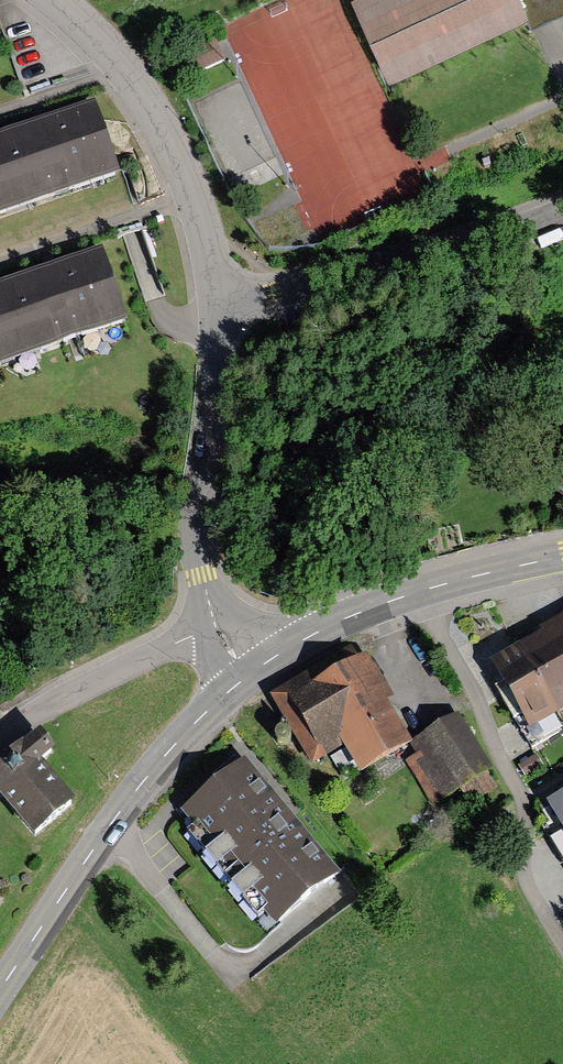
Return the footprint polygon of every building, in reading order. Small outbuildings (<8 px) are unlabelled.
[(351,1),(390,83),(528,17),(533,26),(562,12),(562,0),(352,0),(351,1)] [(122,169),(95,95),(43,114),(0,129),(0,212),(122,169)] [(129,319),(103,245),(51,263),(0,281),(0,364),(129,319)] [(489,663),(510,698),(530,731),(562,711),(562,616),(543,628),(545,630),(536,635),(489,663)] [(351,644),(270,693),(312,763),(344,744),(361,771),(409,742),(413,739),(412,738),(388,698),(394,695),(366,648),(357,654),(351,644)] [(413,739),(409,742),(416,753),(405,759),(433,805),(461,788),(469,802),(495,786),(487,772),(494,768),(459,710),(412,738),(413,739)] [(0,764),(0,794),(35,836),(75,802),(42,763),(57,750),(40,730),(4,761),(0,764)] [(537,753),(518,765),(526,777),(544,765),(537,753)] [(247,759),(183,811),(196,827),(189,834),(256,915),(264,910),(276,926),(340,874),(292,815),(247,759)] [(540,808),(550,823),(543,827),(562,859),(562,794),(540,808)]
